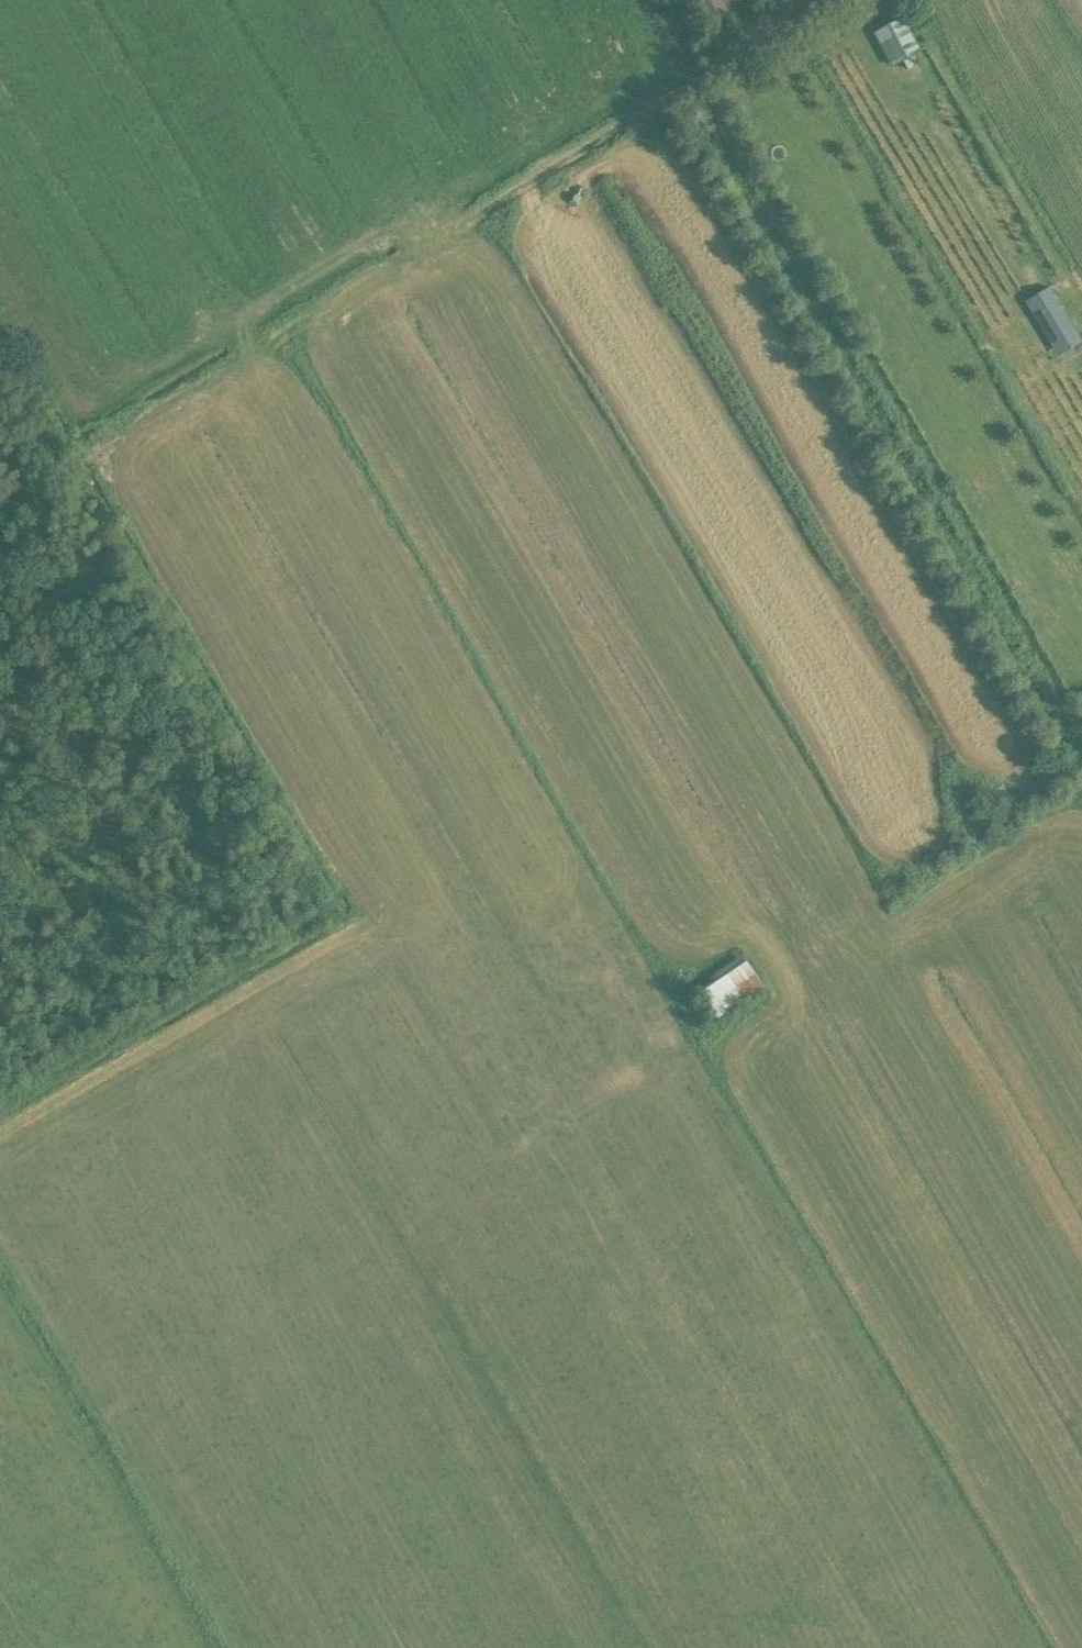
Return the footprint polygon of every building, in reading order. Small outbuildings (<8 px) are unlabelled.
[(892,66),(913,54),(896,22),(875,34),(892,66)] [(1081,343),(1081,337),(1052,287),(1032,298),(1064,354),(1081,343)] [(718,1018),(764,987),(747,962),(700,993),(718,1018)]
